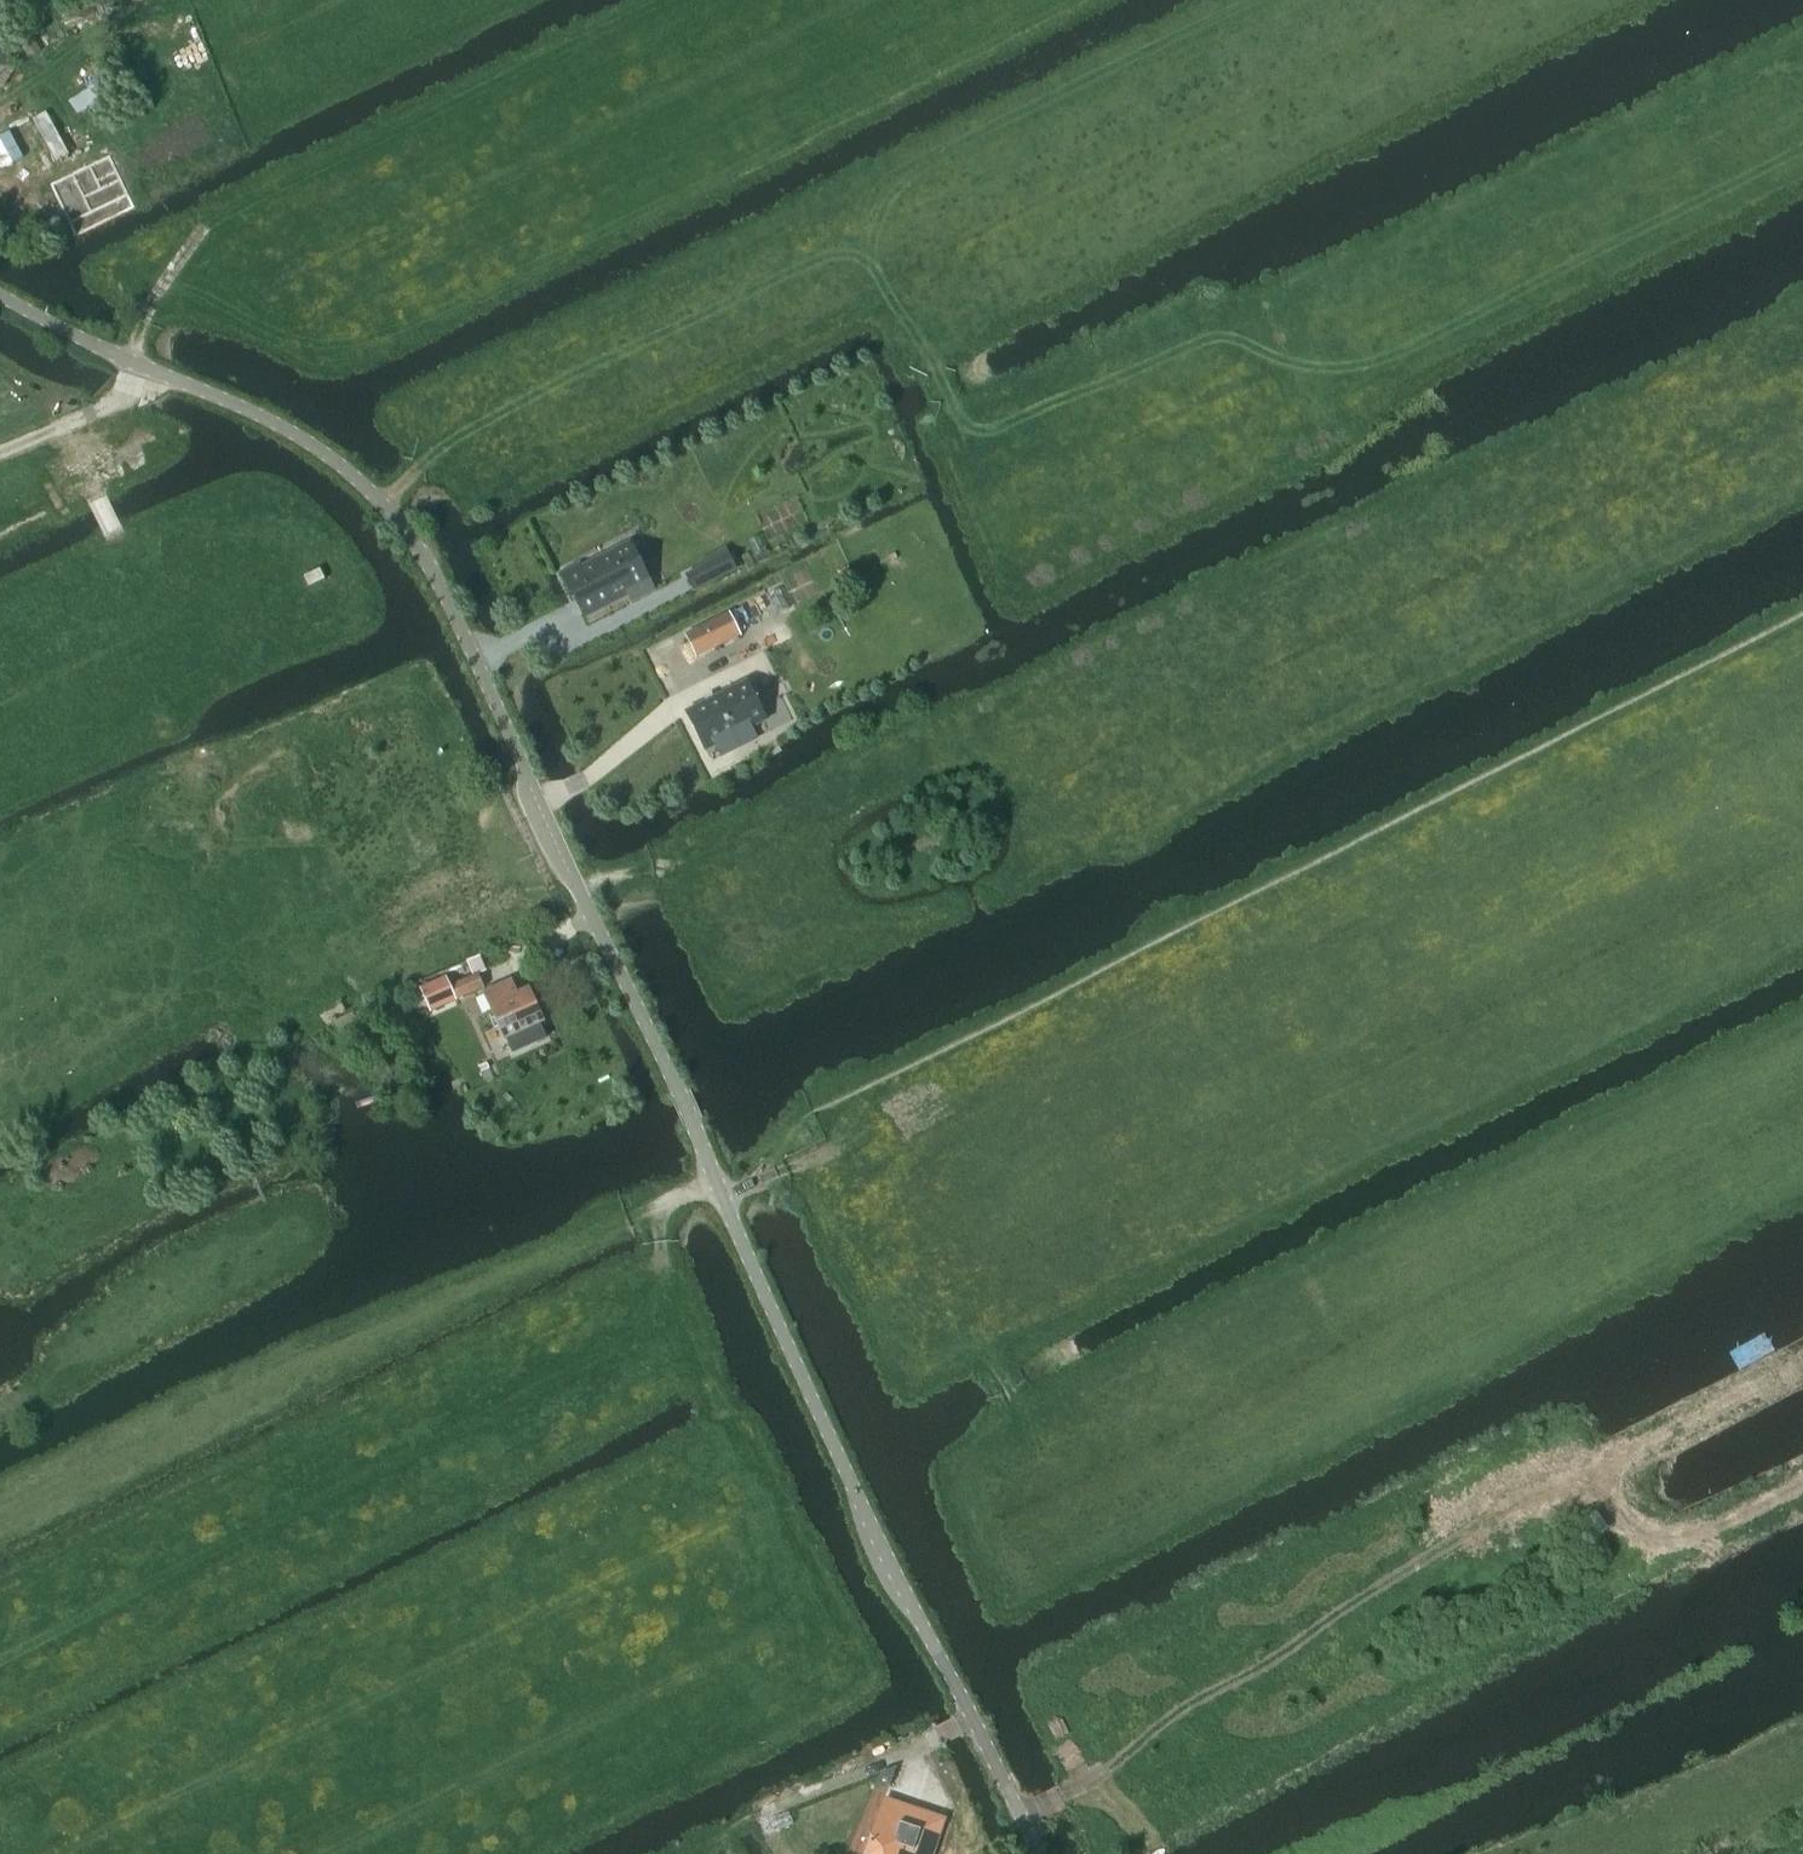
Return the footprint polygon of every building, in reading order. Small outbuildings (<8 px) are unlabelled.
[(33,122),(56,163),(69,156),(46,114),(33,122)] [(55,190),(74,229),(133,200),(113,161),(55,190)] [(562,574),(583,616),(628,594),(632,603),(653,592),(632,548),(582,572),(579,566),(562,574)] [(701,567),(710,585),(737,571),(728,553),(701,567)] [(304,577),(309,588),(325,580),(320,570),(304,577)] [(703,626),(715,650),(741,637),(729,613),(703,626)] [(687,714),(706,751),(716,746),(722,756),(743,746),(738,735),(766,721),(747,683),(687,714)] [(480,955),(419,984),(431,1012),(483,989),(475,973),(486,968),(480,955)] [(512,981),(485,993),(506,1040),(507,1039),(513,1053),(544,1040),(538,1025),(543,1023),(529,991),(519,995),(512,981)] [(487,1064),(479,1067),(482,1072),(489,1069),(487,1064)] [(881,1772),(873,1791),(887,1787),(895,1768),(881,1772)] [(865,1853),(931,1853),(942,1820),(883,1800),(865,1853)]
